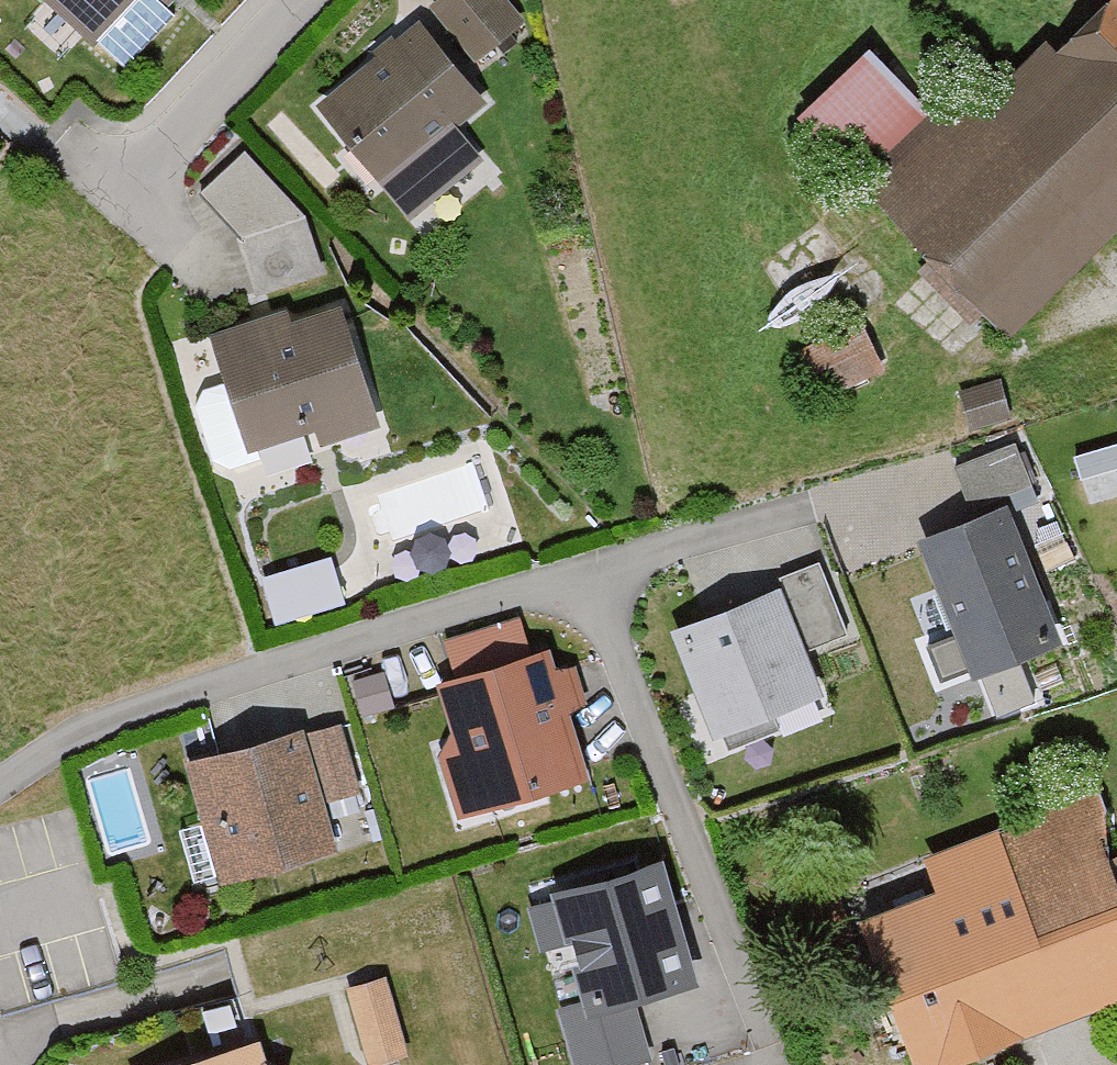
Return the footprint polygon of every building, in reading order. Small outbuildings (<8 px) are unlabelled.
[(115,78),(169,19),(159,10),(167,0),(27,0),(115,78)] [(487,0),(430,0),(419,9),(464,65),(510,28),(487,0)] [(1050,47),(1039,35),(864,201),(999,342),(1116,230),(1116,0),(1100,0),(1050,47)] [(475,112),(408,29),(305,112),(371,195),(475,112)] [(917,118),(855,54),(784,122),(846,186),(917,118)] [(314,280),(297,223),(228,244),(245,301),(314,280)] [(304,431),(311,450),(366,431),(325,315),(286,329),(280,312),(193,343),(234,456),(304,431)] [(871,372),(848,324),(782,356),(805,404),(871,372)] [(995,412),(986,383),(947,395),(956,424),(995,412)] [(1015,482),(1004,451),(948,471),(959,503),(1015,482)] [(1047,642),(996,509),(908,543),(959,676),(1047,642)] [(279,613),(350,591),(335,543),(264,565),(279,613)] [(834,635),(806,569),(773,583),(800,649),(834,635)] [(811,705),(762,591),(655,638),(704,752),(811,705)] [(425,689),(438,737),(428,760),(446,822),(575,784),(555,717),(575,711),(563,670),(539,677),(533,654),(519,657),(510,625),(433,647),(443,684),(425,689)] [(345,796),(329,735),(297,744),(294,733),(173,765),(206,887),(325,855),(312,805),(345,796)] [(1095,864),(1096,819),(1076,762),(1009,786),(1023,824),(918,862),(932,901),(855,929),(904,1064),(952,1064),(1116,1006),(1116,856),(1095,864)] [(694,984),(660,869),(559,899),(593,1013),(694,984)] [(385,979),(350,989),(370,1062),(405,1052),(385,979)] [(247,1044),(178,1064),(254,1064),(247,1044)]
